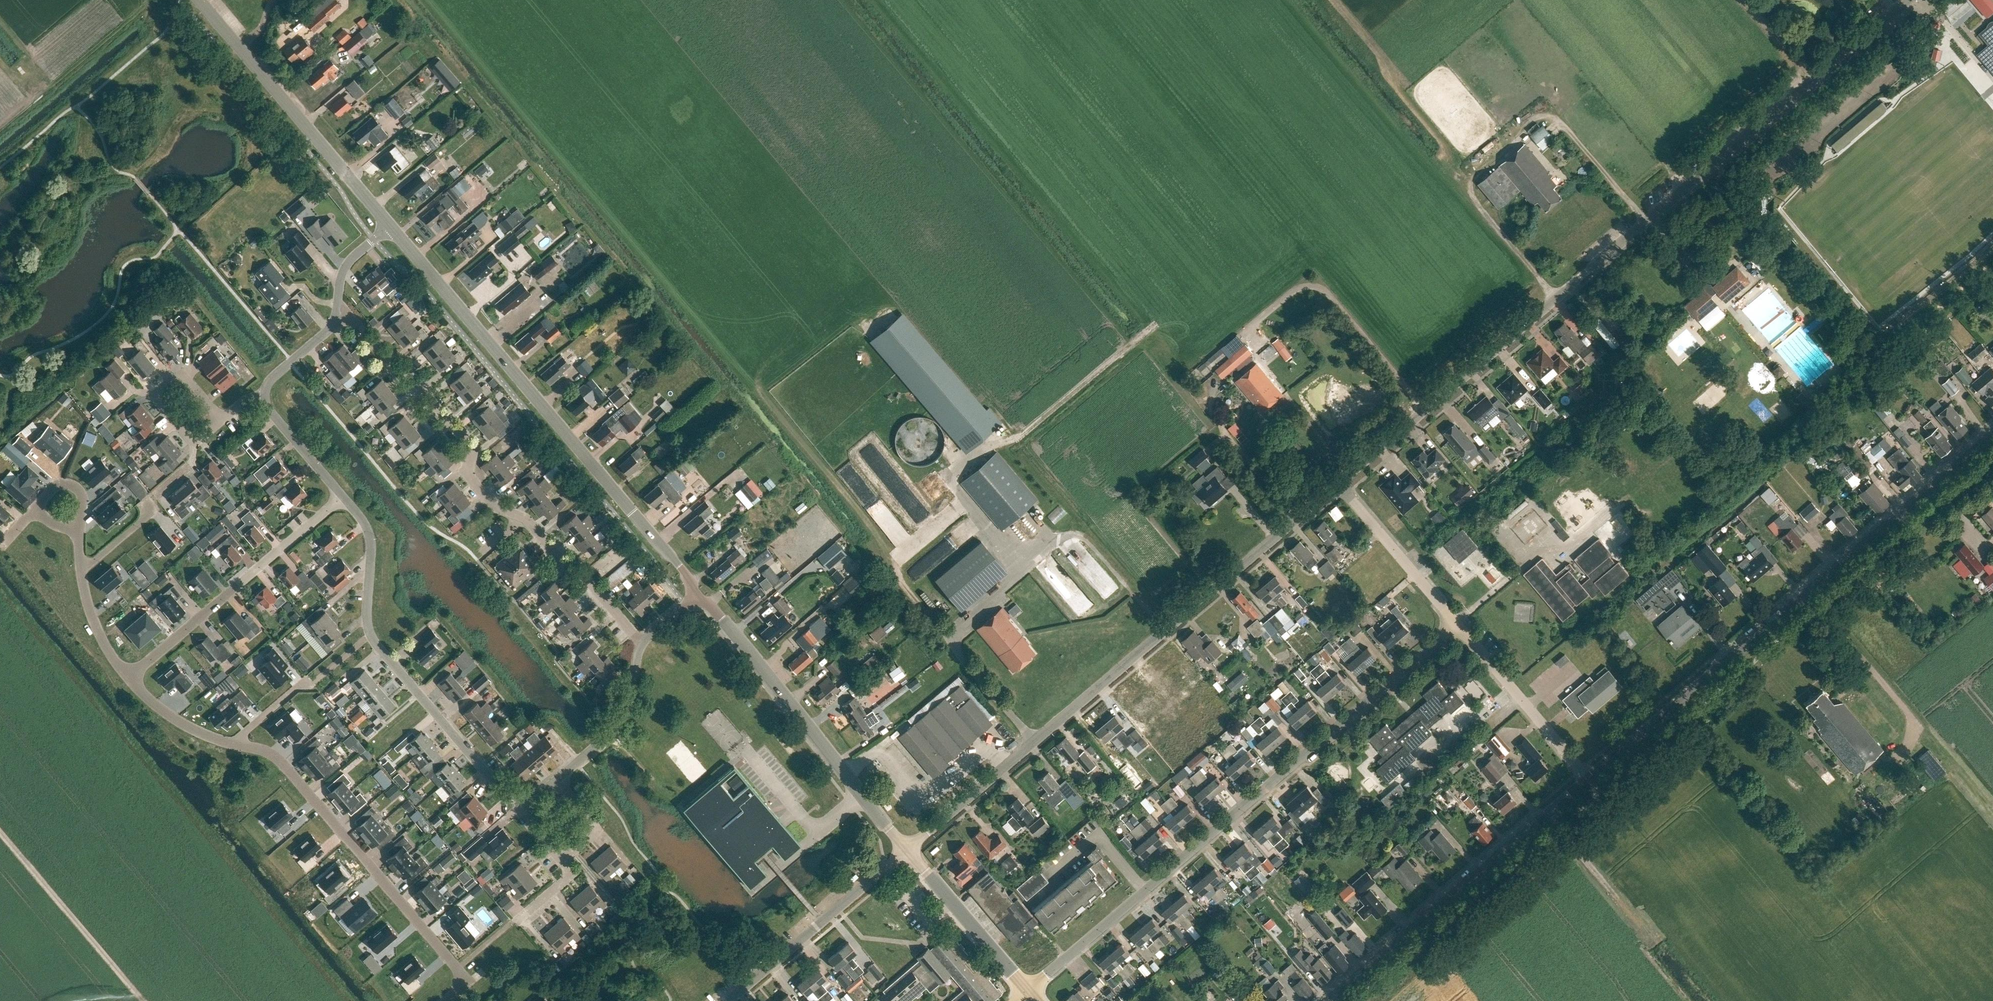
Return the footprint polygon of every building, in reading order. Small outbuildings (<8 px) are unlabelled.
[(334,0),(321,0),(310,9),(316,16),(308,23),(314,31),(329,18),(327,15),(339,5),(334,0)] [(1989,15),(1992,12),(1992,2),(1992,0),(1976,0),(1989,15)] [(365,17),(358,23),(363,29),(370,23),(365,17)] [(1992,21),(1989,23),(1988,24),(1987,25),(1987,27),(1979,34),(1988,45),(1985,48),(1992,57),(1992,21)] [(361,32),(345,45),(353,55),(369,41),(361,32)] [(284,51),(292,61),(300,55),(304,60),(314,52),(302,37),(284,51)] [(435,73),(445,65),(440,59),(430,68),(435,73)] [(330,60),(308,80),(316,89),(323,83),(324,84),(329,80),(328,78),(330,77),(334,81),(338,77),(334,73),(339,70),(330,60)] [(460,82),(454,75),(444,84),(450,91),(460,82)] [(365,92),(355,80),(345,88),(356,100),(365,92)] [(331,106),(339,116),(346,110),(347,112),(353,107),(343,96),(331,106)] [(385,106),(396,119),(405,112),(394,98),(385,106)] [(408,116),(402,122),(407,128),(413,122),(408,116)] [(369,138),(375,145),(387,135),(381,127),(382,127),(374,118),(354,134),(362,144),(369,138)] [(1531,137),(1542,150),(1555,139),(1543,126),(1531,137)] [(426,141),(434,150),(441,144),(433,135),(426,141)] [(103,150),(103,140),(93,141),(93,150),(103,150)] [(1550,147),(1556,153),(1561,149),(1555,142),(1550,147)] [(1499,208),(1521,190),(1533,205),(1538,201),(1547,211),(1562,198),(1554,188),(1557,185),(1551,178),(1552,177),(1525,144),(1499,165),(1500,166),(1478,184),(1499,208)] [(439,148),(423,162),(429,169),(440,160),(439,158),(444,153),(439,148)] [(377,162),(384,171),(392,165),(393,166),(399,162),(390,151),(377,162)] [(479,176),(488,169),(484,164),(475,172),(479,176)] [(419,173),(400,189),(408,199),(415,193),(416,194),(428,184),(426,181),(432,176),(426,169),(420,174),(419,173)] [(451,187),(443,194),(460,214),(468,208),(459,197),(451,187)] [(441,202),(423,216),(431,226),(437,221),(444,229),(455,220),(449,213),(450,212),(441,202)] [(281,215),(286,221),(291,217),(286,210),(281,215)] [(512,214),(501,223),(507,231),(518,222),(512,214)] [(308,228),(317,238),(322,233),(334,247),(346,237),(331,218),(323,225),(318,219),(308,228)] [(462,231),(447,244),(455,254),(459,250),(463,255),(466,253),(470,257),(479,250),(471,241),(482,233),(479,229),(473,222),(462,231)] [(513,233),(518,238),(527,230),(523,225),(513,233)] [(1742,225),(1738,228),(1745,238),(1749,235),(1742,225)] [(289,239),(294,246),(286,253),(300,270),(313,260),(303,247),(309,242),(299,231),(289,239)] [(513,234),(498,247),(506,256),(521,243),(513,234)] [(483,260),(470,272),(478,281),(485,276),(486,277),(492,271),(490,268),(499,260),(492,252),(483,260)] [(549,255),(528,271),(534,280),(556,263),(549,255)] [(256,274),(264,283),(259,288),(272,304),(287,291),(279,282),(284,277),(271,261),(256,274)] [(378,267),(369,274),(382,289),(387,285),(392,291),(400,284),(392,274),(388,278),(378,267)] [(1690,301),(1701,314),(1715,302),(1712,298),(1718,292),(1726,302),(1750,282),(1739,268),(1736,268),(1713,287),(1711,284),(1705,284),(1704,289),(1690,301)] [(369,274),(360,282),(369,293),(362,299),(370,309),(382,299),(377,293),(382,289),(369,274)] [(496,304),(505,314),(512,308),(513,309),(531,294),(521,283),(496,304)] [(172,293),(180,295),(182,289),(173,287),(172,293)] [(558,288),(550,295),(555,301),(564,294),(558,288)] [(286,307),(291,313),(290,314),(302,328),(313,319),(301,305),(294,310),(289,304),(286,307)] [(387,328),(395,337),(412,324),(405,317),(410,313),(403,306),(398,310),(402,315),(387,328)] [(148,309),(141,316),(146,321),(156,313),(151,308),(148,309)] [(179,315),(175,318),(192,338),(203,328),(190,313),(183,319),(179,315)] [(984,411),(902,315),(872,341),(967,451),(1001,422),(989,407),(985,411),(984,411)] [(648,318),(641,319),(643,326),(649,324),(648,318)] [(1593,323),(1614,349),(1621,344),(1599,318),(1593,323)] [(1633,330),(1638,326),(1631,318),(1627,322),(1633,330)] [(515,342),(523,353),(537,342),(535,339),(533,336),(537,333),(538,334),(546,328),(541,321),(515,342)] [(163,323),(154,330),(162,339),(156,344),(169,359),(179,351),(169,339),(173,335),(163,323)] [(1565,347),(1570,343),(1576,350),(1579,348),(1582,352),(1581,353),(1587,360),(1598,351),(1591,344),(1587,348),(1584,344),(1577,336),(1576,337),(1564,323),(1555,331),(1560,337),(1558,338),(1565,347)] [(395,337),(404,347),(419,335),(423,339),(428,335),(422,328),(418,331),(412,324),(395,337)] [(423,352),(432,362),(448,348),(442,341),(446,337),(440,330),(434,334),(438,339),(423,352)] [(220,332),(216,336),(222,344),(227,340),(220,332)] [(150,350),(140,339),(134,344),(139,351),(129,360),(143,377),(154,368),(144,355),(150,350)] [(1292,357),(1279,339),(1272,344),(1286,362),(1292,357)] [(202,348),(206,352),(211,347),(208,343),(202,348)] [(334,353),(352,375),(353,375),(349,371),(359,363),(360,364),(365,360),(357,350),(352,354),(343,344),(334,353)] [(1215,370),(1223,379),(1236,367),(1240,371),(1253,360),(1249,356),(1252,353),(1245,344),(1233,355),(1229,358),(1215,370)] [(1970,355),(1977,363),(1989,352),(1982,345),(1970,355)] [(212,361),(203,368),(211,377),(230,360),(226,355),(224,357),(217,348),(208,356),(212,361)] [(432,362),(440,371),(455,359),(459,364),(464,359),(458,352),(454,355),(448,348),(432,362)] [(1554,361),(1543,349),(1527,362),(1540,378),(1553,367),(1559,373),(1568,365),(1560,356),(1554,361)] [(327,375),(338,388),(343,383),(352,375),(334,353),(324,361),(332,371),(327,375)] [(554,363),(542,374),(550,384),(563,373),(571,366),(567,361),(562,356),(554,363)] [(160,360),(168,370),(172,367),(164,358),(160,360)] [(100,381),(93,386),(99,393),(106,388),(114,398),(127,388),(120,380),(120,375),(124,371),(115,360),(106,367),(110,371),(99,381),(100,381)] [(230,360),(211,377),(219,386),(227,379),(231,384),(240,376),(236,371),(238,370),(230,360)] [(1947,370),(1940,361),(1934,366),(1939,372),(1938,373),(1940,375),(1947,370)] [(450,384),(459,394),(475,380),(469,373),(473,369),(467,362),(461,366),(465,371),(450,384)] [(1265,401),(1269,406),(1283,394),(1256,363),(1243,375),(1252,385),(1255,382),(1260,388),(1262,387),(1267,393),(1262,397),(1265,401)] [(1974,379),(1963,367),(1956,373),(1967,385),(1974,379)] [(1992,388),(1992,370),(1990,367),(1982,375),(1992,388)] [(1528,390),(1514,373),(1498,387),(1512,403),(1528,390)] [(1235,381),(1262,412),(1269,406),(1265,401),(1262,397),(1267,393),(1262,387),(1260,388),(1255,382),(1252,385),(1243,375),(1235,381)] [(1992,407),(1992,388),(1982,375),(1973,383),(1983,394),(1985,393),(1988,397),(1986,398),(1992,407)] [(578,395),(567,405),(575,415),(589,404),(588,403),(594,399),(597,402),(605,396),(591,379),(576,392),(578,395)] [(1949,379),(1942,384),(1951,394),(1957,389),(1949,379)] [(367,396),(374,403),(390,390),(381,380),(366,392),(362,388),(357,392),(363,399),(367,396)] [(459,394),(467,403),(482,391),(486,395),(491,391),(485,384),(481,387),(475,380),(459,394)] [(1533,394),(1545,408),(1553,402),(1541,388),(1533,394)] [(332,393),(340,403),(344,399),(336,390),(332,393)] [(346,390),(341,394),(345,398),(350,394),(346,390)] [(376,414),(382,421),(387,417),(383,412),(398,399),(390,390),(374,403),(380,410),(376,414)] [(1800,393),(1795,397),(1802,404),(1807,400),(1808,399),(1802,391),(1800,393)] [(59,399),(67,406),(73,399),(65,392),(59,399)] [(1502,402),(1496,407),(1487,396),(1469,412),(1474,418),(1473,419),(1475,421),(1476,420),(1480,425),(1494,412),(1501,420),(1511,412),(1502,402)] [(473,420),(481,429),(497,416),(491,408),(495,405),(489,397),(483,402),(488,407),(473,420)] [(507,398),(502,402),(507,408),(511,404),(507,398)] [(102,401),(91,411),(101,422),(112,413),(102,401)] [(1930,407),(1937,415),(1936,415),(1948,429),(1950,429),(1957,437),(1967,428),(1960,420),(1961,418),(1949,404),(1944,409),(1937,401),(1930,407)] [(129,405),(119,414),(124,419),(126,417),(133,424),(147,412),(140,404),(133,410),(129,405)] [(1883,405),(1878,409),(1885,418),(1890,413),(1883,405)] [(665,412),(661,407),(651,417),(656,421),(665,412)] [(594,435),(603,445),(615,434),(609,428),(617,421),(627,433),(636,426),(622,408),(602,424),(604,426),(594,435)] [(46,410),(36,419),(43,427),(53,418),(46,410)] [(1919,411),(1914,415),(1918,419),(1923,416),(1919,411)] [(133,424),(128,429),(138,441),(152,429),(148,425),(154,420),(147,412),(133,424)] [(390,432),(396,439),(412,425),(404,416),(389,428),(385,423),(380,428),(386,435),(390,432)] [(481,429),(489,439),(496,434),(500,438),(513,427),(507,419),(503,423),(497,416),(481,429)] [(1923,426),(1930,433),(1925,437),(1941,456),(1952,447),(1947,440),(1948,440),(1938,427),(1937,427),(1931,420),(1923,426)] [(1530,430),(1537,432),(1539,423),(1532,422),(1530,430)] [(101,434),(108,428),(103,423),(97,428),(101,434)] [(1444,433),(1450,439),(1449,441),(1462,456),(1475,445),(1461,428),(1459,429),(1454,424),(1444,433)] [(59,435),(48,425),(34,442),(57,463),(74,444),(61,432),(59,435)] [(398,450),(404,457),(410,453),(406,448),(421,435),(412,425),(396,439),(402,446),(398,450)] [(1899,428),(1893,432),(1899,439),(1905,435),(1899,428)] [(87,432),(85,437),(94,441),(96,435),(87,432)] [(251,437),(242,445),(246,449),(251,444),(260,455),(273,444),(264,434),(254,442),(251,437)] [(156,451),(160,456),(174,444),(167,436),(161,441),(157,436),(143,448),(151,456),(156,451)] [(659,459),(675,446),(668,437),(652,450),(659,459)] [(33,448),(22,438),(15,446),(26,455),(33,448)] [(121,445),(117,439),(110,445),(114,450),(121,445)] [(424,457),(431,465),(447,451),(438,441),(424,454),(420,449),(414,453),(420,461),(424,457)] [(2,449),(10,456),(16,448),(9,442),(2,449)] [(1876,443),(1864,453),(1872,463),(1885,452),(1876,443)] [(159,465),(166,474),(179,463),(175,458),(181,453),(174,444),(160,456),(164,461),(159,465)] [(1478,450),(1489,464),(1497,458),(1485,444),(1478,450)] [(125,457),(132,452),(127,446),(121,451),(125,457)] [(518,446),(508,454),(512,458),(521,450),(518,446)] [(1428,455),(1424,451),(1412,461),(1426,477),(1438,467),(1437,467),(1446,460),(1436,448),(1428,455)] [(1189,461),(1195,468),(1210,456),(1204,449),(1189,461)] [(1913,466),(1914,464),(1911,460),(1909,461),(1899,449),(1888,457),(1898,470),(1900,469),(1903,473),(1895,479),(1902,488),(1909,482),(1911,484),(1921,476),(1913,466)] [(433,475),(439,483),(444,478),(440,473),(455,461),(447,451),(431,465),(437,472),(433,475)] [(987,460),(984,456),(979,460),(982,464),(961,482),(1002,530),(1037,500),(996,452),(987,460)] [(490,467),(495,473),(512,458),(508,454),(501,460),(496,453),(480,466),(485,471),(490,467)] [(29,460),(23,454),(16,462),(22,467),(29,460)] [(619,465),(628,476),(641,465),(632,454),(619,465)] [(139,463),(132,455),(130,457),(129,455),(125,458),(127,460),(126,461),(133,468),(139,463)] [(494,483),(499,488),(514,475),(508,468),(516,462),(512,458),(495,473),(499,478),(494,483)] [(120,472),(115,467),(111,471),(101,459),(82,475),(93,487),(103,478),(108,483),(120,472)] [(1838,471),(1850,476),(1855,464),(1844,459),(1838,471)] [(217,477),(222,483),(227,478),(232,474),(225,465),(220,469),(212,460),(201,469),(204,472),(198,477),(206,486),(217,477)] [(279,460),(269,468),(265,463),(254,473),(262,483),(271,476),(275,481),(287,471),(279,460)] [(676,466),(684,475),(689,471),(682,461),(676,466)] [(133,468),(139,475),(145,470),(139,463),(133,468)] [(556,464),(543,476),(544,478),(548,482),(561,471),(556,464)] [(29,484),(32,480),(33,481),(39,476),(28,466),(19,475),(18,474),(6,488),(22,503),(35,489),(29,484)] [(1205,477),(1209,481),(1198,491),(1203,497),(1203,498),(1204,499),(1205,499),(1210,505),(1228,490),(1221,482),(1227,477),(1218,466),(1205,477)] [(523,485),(517,490),(521,496),(526,491),(530,496),(531,497),(548,482),(544,478),(537,484),(532,478),(536,475),(531,470),(519,480),(523,485)] [(130,485),(142,499),(149,493),(131,472),(129,474),(122,480),(125,484),(130,485)] [(1400,481),(1396,480),(1393,476),(1385,484),(1383,483),(1381,485),(1381,487),(1383,489),(1384,489),(1389,494),(1388,496),(1390,496),(1394,501),(1394,502),(1395,502),(1403,512),(1417,500),(1409,491),(1418,483),(1411,474),(1401,482),(1400,481)] [(1855,474),(1846,481),(1850,487),(1859,480),(1855,474)] [(657,485),(645,496),(654,507),(666,496),(674,504),(682,497),(674,487),(668,480),(665,477),(656,484),(657,485)] [(152,478),(146,483),(150,488),(156,482),(152,478)] [(180,487),(192,501),(197,496),(202,501),(210,494),(202,485),(198,488),(190,479),(180,487)] [(771,480),(765,486),(770,491),(776,486),(771,480)] [(1869,504),(1870,503),(1877,513),(1889,503),(1882,494),(1883,493),(1873,481),(1859,493),(1869,504)] [(535,503),(530,507),(535,512),(550,499),(544,493),(552,487),(548,482),(531,497),(535,503)] [(286,494),(295,504),(307,494),(298,483),(289,491),(285,487),(276,494),(280,499),(286,494)] [(435,491),(430,495),(436,503),(440,499),(446,506),(462,493),(454,483),(439,495),(435,491)] [(214,484),(210,488),(216,496),(221,492),(214,484)] [(739,489),(750,502),(755,497),(744,484),(739,489)] [(174,509),(182,518),(190,511),(186,506),(192,501),(180,487),(170,495),(178,505),(174,509)] [(1760,495),(1765,501),(1774,493),(1769,487),(1760,495)] [(117,488),(95,507),(100,514),(98,516),(102,520),(100,522),(106,528),(117,518),(119,520),(127,513),(116,501),(123,495),(117,488)] [(221,492),(216,496),(220,500),(225,496),(221,492)] [(462,493),(446,506),(452,514),(448,517),(454,524),(459,520),(455,515),(470,503),(462,493)] [(271,497),(262,504),(267,510),(276,503),(271,497)] [(229,499),(222,505),(228,513),(235,507),(229,499)] [(550,499),(535,512),(539,517),(544,513),(545,514),(549,519),(566,504),(562,499),(555,506),(550,499)] [(699,514),(685,526),(694,536),(701,530),(707,537),(714,531),(708,524),(704,519),(709,515),(707,513),(712,509),(705,501),(695,509),(699,514)] [(804,502),(798,506),(802,510),(807,506),(804,502)] [(1799,513),(1806,520),(1818,510),(1811,502),(1799,513)] [(1829,516),(1848,538),(1858,530),(1845,516),(1848,514),(1838,502),(1832,508),(1834,511),(1829,516)] [(10,514),(0,505),(0,524),(10,514)] [(215,507),(213,513),(221,515),(222,509),(215,507)] [(1992,508),(1983,515),(1992,528),(1992,509),(1992,508)] [(1432,518),(1438,526),(1446,520),(1439,512),(1432,518)] [(576,514),(561,527),(565,532),(570,528),(575,533),(592,519),(588,514),(581,521),(576,514)] [(1786,533),(1782,537),(1792,550),(1803,541),(1793,529),(1798,524),(1789,514),(1778,524),(1786,533)] [(226,515),(221,520),(227,526),(232,522),(226,515)] [(244,534),(254,546),(264,538),(257,528),(261,524),(254,515),(237,529),(242,536),(244,534)] [(579,539),(574,543),(579,548),(594,536),(588,529),(596,523),(592,519),(575,533),(579,539)] [(1570,536),(1556,519),(1552,523),(1559,532),(1557,533),(1564,541),(1570,536)] [(454,524),(450,528),(455,533),(463,525),(459,520),(454,524)] [(1324,520),(1315,529),(1328,544),(1338,536),(1324,520)] [(196,543),(201,549),(225,529),(220,523),(196,543)] [(161,526),(149,536),(164,554),(176,544),(161,526)] [(742,533),(737,526),(728,534),(733,540),(742,533)] [(1463,528),(1444,544),(1453,555),(1461,549),(1467,556),(1478,547),(1463,528)] [(316,552),(320,557),(316,560),(321,566),(334,556),(329,550),(339,541),(330,530),(318,541),(323,546),(316,552)] [(616,531),(611,536),(618,543),(623,540),(623,539),(616,531)] [(238,544),(231,535),(220,544),(225,549),(220,553),(231,566),(241,557),(234,548),(238,544)] [(1757,549),(1762,545),(1754,535),(1749,539),(1757,549)] [(594,536),(579,548),(583,553),(588,549),(592,555),(610,540),(606,536),(599,542),(594,536)] [(1524,574),(1563,620),(1576,610),(1574,607),(1590,594),(1593,597),(1601,590),(1605,595),(1629,574),(1618,562),(1616,564),(1609,556),(1612,554),(1599,538),(1574,559),(1590,577),(1580,585),(1571,574),(1575,570),(1569,563),(1556,574),(1542,558),(1524,574)] [(836,541),(818,557),(828,569),(846,554),(836,541)] [(1307,546),(1305,547),(1300,541),(1292,549),(1303,563),(1304,562),(1310,569),(1318,561),(1313,555),(1313,554),(1307,546)] [(218,554),(224,550),(218,544),(213,548),(218,554)] [(1697,552),(1717,575),(1726,567),(1707,544),(1697,552)] [(1968,567),(1974,574),(1983,566),(1977,559),(1978,559),(1965,544),(1955,552),(1968,567)] [(196,546),(187,553),(193,559),(201,552),(196,546)] [(1325,554),(1334,564),(1344,557),(1335,546),(1325,554)] [(497,570),(510,584),(512,582),(515,586),(535,570),(532,566),(534,564),(522,549),(520,551),(516,547),(496,564),(500,568),(497,570)] [(711,573),(718,581),(735,567),(733,564),(738,560),(740,562),(745,558),(737,548),(726,557),(727,558),(711,573)] [(770,554),(766,549),(752,561),(756,565),(770,554)] [(1743,567),(1754,581),(1773,565),(1761,551),(1751,560),(1747,556),(1739,563),(1743,567)] [(630,558),(626,562),(633,570),(637,567),(630,558)] [(330,570),(335,576),(329,581),(337,590),(346,582),(342,578),(351,570),(342,560),(330,570)] [(1327,577),(1331,581),(1335,577),(1332,573),(1336,569),(1328,560),(1318,568),(1327,577)] [(626,562),(621,566),(628,574),(633,570),(626,562)] [(621,566),(617,569),(624,577),(628,574),(621,566)] [(772,584),(777,590),(784,584),(770,566),(762,573),(771,585),(772,584)] [(101,576),(96,581),(106,592),(122,578),(113,567),(108,571),(106,569),(100,574),(101,576)] [(297,576),(289,567),(279,576),(289,588),(295,583),(302,592),(313,583),(303,571),(297,576)] [(317,579),(330,571),(327,567),(314,575),(317,579)] [(138,568),(131,574),(139,583),(143,589),(150,583),(146,577),(138,568)] [(844,586),(853,597),(873,579),(864,568),(844,586)] [(617,569),(613,573),(620,581),(624,577),(617,569)] [(203,570),(190,580),(204,596),(216,585),(203,570)] [(1672,570),(1637,599),(1642,605),(1666,585),(1669,589),(1680,580),(1672,570)] [(153,571),(147,576),(151,582),(158,576),(153,571)] [(1992,589),(1992,572),(1985,579),(1992,589)] [(164,573),(155,581),(160,586),(168,579),(164,573)] [(613,573),(608,576),(616,585),(620,581),(613,573)] [(608,576),(604,580),(611,588),(616,585),(608,576)] [(1265,585),(1283,606),(1286,604),(1277,592),(1285,586),(1276,576),(1265,585)] [(1722,578),(1709,588),(1723,605),(1736,595),(1722,578)] [(322,579),(316,584),(322,591),(328,586),(322,579)] [(516,599),(519,602),(542,583),(539,580),(516,599)] [(539,606),(543,610),(560,595),(555,590),(560,585),(556,580),(541,593),(546,600),(539,606)] [(633,585),(647,602),(653,597),(657,602),(662,598),(650,583),(643,588),(637,581),(633,585)] [(159,605),(173,622),(185,611),(176,600),(182,595),(174,585),(163,594),(166,599),(159,605)] [(636,610),(641,616),(646,612),(642,607),(647,602),(633,585),(628,588),(634,595),(628,601),(632,605),(636,610)] [(1275,602),(1280,608),(1283,606),(1265,585),(1257,592),(1265,603),(1269,607),(1275,602)] [(266,586),(256,595),(266,607),(272,602),(277,608),(286,601),(281,595),(277,598),(266,586)] [(760,587),(755,591),(754,589),(737,604),(744,612),(761,598),(761,597),(766,593),(760,587)] [(147,588),(142,593),(147,598),(152,594),(147,588)] [(1233,600),(1243,612),(1245,611),(1253,620),(1259,615),(1251,605),(1252,605),(1241,592),(1233,600)] [(962,593),(953,601),(961,611),(970,603),(962,593)] [(1300,594),(1295,598),(1302,607),(1307,603),(1300,594)] [(1386,594),(1379,601),(1383,606),(1390,599),(1386,594)] [(553,608),(559,614),(574,602),(570,597),(565,601),(560,595),(543,610),(546,614),(553,608)] [(773,603),(783,616),(791,609),(781,597),(773,603)] [(557,627),(560,631),(578,616),(573,611),(578,607),(574,602),(559,614),(564,621),(557,627)] [(1384,620),(1399,638),(1409,629),(1404,623),(1408,619),(1396,605),(1391,609),(1398,617),(1392,623),(1387,618),(1384,620)] [(1008,619),(1010,617),(1002,607),(976,629),(1013,672),(1035,653),(1027,645),(1029,644),(1008,619)] [(1698,626),(1683,607),(1660,626),(1676,645),(1698,626)] [(315,637),(319,634),(334,621),(325,611),(320,616),(316,611),(302,622),(311,633),(315,637)] [(147,612),(126,630),(139,645),(160,628),(147,612)] [(225,622),(238,638),(250,628),(255,634),(262,629),(253,618),(247,623),(237,612),(225,622)] [(294,613),(289,617),(293,621),(298,617),(294,613)] [(1275,613),(1262,624),(1267,630),(1266,630),(1270,635),(1271,635),(1284,624),(1275,613)] [(761,633),(770,643),(792,624),(785,617),(780,621),(774,614),(766,621),(770,625),(761,633)] [(571,629),(577,636),(592,623),(587,618),(583,622),(578,616),(560,631),(564,636),(571,629)] [(823,648),(817,641),(830,629),(820,617),(809,626),(810,628),(796,640),(805,650),(789,665),(796,673),(813,659),(812,659),(818,654),(817,653),(823,648)] [(536,623),(542,630),(547,626),(541,619),(536,623)] [(1267,630),(1262,624),(1257,619),(1248,627),(1257,638),(1259,636),(1260,635),(1266,630),(1267,630)] [(1348,625),(1356,634),(1362,629),(1354,620),(1348,625)] [(1384,640),(1389,646),(1399,638),(1384,620),(1381,623),(1385,628),(1379,634),(1372,626),(1367,630),(1379,644),(1384,640)] [(173,629),(177,633),(184,625),(180,621),(173,629)] [(319,642),(328,653),(342,641),(337,636),(341,633),(336,627),(337,625),(334,621),(319,634),(315,637),(319,642)] [(894,626),(890,621),(882,628),(880,625),(869,634),(876,643),(887,633),(886,632),(894,626)] [(1322,631),(1329,639),(1335,635),(1327,626),(1326,627),(1327,628),(1322,631)] [(425,643),(413,653),(422,664),(439,650),(434,643),(439,639),(431,629),(420,638),(425,643)] [(1270,635),(1266,630),(1260,635),(1259,636),(1263,642),(1270,635)] [(1284,639),(1277,630),(1271,635),(1279,644),(1284,639)] [(1189,649),(1188,650),(1196,659),(1203,654),(1210,662),(1222,652),(1213,641),(1207,646),(1195,631),(1183,641),(1189,649)] [(199,643),(197,645),(210,660),(216,655),(222,662),(232,653),(222,642),(217,646),(208,636),(205,638),(199,639),(199,643)] [(1238,636),(1232,642),(1227,645),(1232,651),(1236,647),(1237,648),(1243,643),(1238,636)] [(1345,641),(1366,666),(1377,657),(1368,647),(1363,652),(1350,637),(1345,641)] [(289,639),(284,643),(291,652),(296,648),(289,639)] [(577,666),(580,670),(598,655),(593,650),(598,645),(593,640),(578,653),(584,660),(577,666)] [(1348,664),(1356,674),(1366,666),(1345,641),(1341,645),(1349,655),(1343,659),(1348,664)] [(1323,646),(1330,654),(1335,650),(1329,642),(1323,646)] [(262,671),(256,675),(262,682),(267,678),(275,687),(288,676),(283,669),(284,668),(288,665),(286,663),(274,648),(264,657),(267,661),(259,668),(262,671)] [(1320,654),(1327,662),(1332,658),(1325,649),(1320,654)] [(465,651),(454,660),(463,670),(461,674),(464,677),(477,665),(474,661),(465,651)] [(303,654),(296,660),(305,670),(311,664),(303,654)] [(1556,662),(1560,667),(1570,660),(1565,654),(1556,662)] [(239,655),(231,662),(235,666),(243,660),(239,655)] [(591,668),(596,674),(612,662),(607,657),(602,661),(598,655),(580,670),(584,674),(591,668)] [(846,671),(835,659),(827,666),(837,678),(846,671)] [(868,659),(863,663),(868,669),(873,665),(868,659)] [(595,687),(598,691),(616,677),(611,671),(616,667),(612,662),(596,674),(602,681),(595,687)] [(176,663),(159,678),(169,689),(175,684),(177,686),(182,692),(193,682),(186,673),(185,674),(176,663)] [(1315,667),(1336,691),(1346,683),(1337,673),(1331,678),(1326,673),(1328,672),(1319,663),(1315,667)] [(243,664),(234,672),(239,678),(248,670),(243,664)] [(899,667),(893,671),(898,679),(904,675),(899,667)] [(1317,690),(1325,700),(1336,691),(1315,667),(1310,671),(1318,681),(1322,686),(1317,690)] [(1295,672),(1303,681),(1308,677),(1300,668),(1295,672)] [(352,685),(358,692),(372,679),(365,670),(350,682),(349,681),(343,686),(346,690),(352,685)] [(1590,676),(1563,699),(1578,717),(1590,707),(1593,711),(1622,686),(1609,670),(1595,682),(1590,676)] [(1241,671),(1227,684),(1233,691),(1247,678),(1241,671)] [(450,673),(438,683),(446,693),(464,677),(461,674),(455,678),(450,673)] [(484,674),(471,686),(477,692),(490,681),(484,674)] [(210,676),(204,682),(209,688),(215,683),(210,676)] [(215,687),(209,692),(214,698),(226,688),(230,693),(237,687),(228,676),(215,687)] [(898,736),(931,775),(950,759),(953,759),(958,755),(958,752),(991,724),(988,720),(994,715),(969,687),(968,688),(958,676),(908,719),(912,725),(898,736)] [(464,677),(446,693),(454,702),(466,691),(461,685),(466,681),(464,677)] [(814,695),(822,704),(835,693),(838,696),(850,686),(846,681),(838,688),(828,677),(819,685),(821,688),(814,695)] [(917,678),(911,683),(915,688),(921,684),(917,678)] [(380,688),(372,679),(358,692),(363,698),(358,703),(361,707),(367,702),(365,701),(380,688)] [(327,688),(331,693),(340,686),(335,681),(327,688)] [(1219,693),(1224,689),(1217,681),(1213,685),(1219,693)] [(1432,733),(1428,728),(1449,710),(1452,714),(1465,702),(1455,690),(1449,695),(1443,687),(1438,682),(1423,695),(1428,700),(1392,731),(1386,724),(1368,739),(1378,751),(1383,756),(1378,761),(1382,765),(1377,769),(1388,782),(1416,758),(1410,752),(1432,733)] [(848,689),(852,694),(860,688),(856,683),(848,689)] [(862,690),(865,695),(872,690),(869,685),(862,690)] [(368,716),(374,711),(373,710),(388,697),(380,688),(365,701),(367,702),(371,707),(365,712),(368,716)] [(1287,694),(1286,694),(1294,704),(1299,700),(1291,690),(1287,694)] [(1817,717),(1814,719),(1821,727),(1819,728),(1822,732),(1821,733),(1856,774),(1883,750),(1842,702),(1833,703),(1823,690),(1806,704),(1817,717)] [(220,708),(210,716),(218,725),(222,721),(228,728),(244,713),(241,710),(248,705),(237,693),(230,699),(233,702),(223,711),(220,708)] [(201,699),(206,705),(212,700),(207,694),(201,699)] [(1286,694),(1281,698),(1293,713),(1288,718),(1296,728),(1307,719),(1298,709),(1294,704),(1286,694)] [(341,697),(336,701),(340,706),(345,702),(341,697)] [(373,721),(376,725),(382,719),(381,718),(395,706),(388,697),(373,710),(374,711),(378,716),(373,721)] [(854,697),(843,704),(847,711),(846,712),(853,723),(863,717),(866,714),(854,697)] [(1266,701),(1275,712),(1281,708),(1272,697),(1266,701)] [(1308,700),(1298,709),(1307,719),(1317,710),(1308,700)] [(464,714),(470,722),(490,705),(486,702),(480,706),(477,702),(464,714)] [(1268,706),(1265,702),(1259,707),(1262,711),(1268,706)] [(470,722),(477,730),(490,718),(487,714),(493,709),(490,705),(470,722)] [(341,707),(336,711),(341,717),(346,713),(341,707)] [(360,708),(352,716),(358,723),(367,716),(360,708)] [(327,713),(331,719),(337,714),(332,709),(327,713)] [(863,717),(853,723),(860,733),(864,730),(869,737),(874,734),(869,726),(880,719),(873,709),(866,714),(863,717)] [(288,711),(269,727),(280,739),(286,734),(293,742),(304,733),(297,725),(298,723),(288,711)] [(1116,715),(1106,723),(1115,733),(1125,744),(1127,747),(1136,739),(1143,748),(1148,744),(1136,729),(1128,736),(1121,728),(1124,725),(1116,715)] [(1260,716),(1255,720),(1276,745),(1286,736),(1278,726),(1272,731),(1260,716)] [(477,730),(484,737),(503,721),(499,717),(494,722),(490,718),(477,730)] [(1255,720),(1250,724),(1258,734),(1259,733),(1264,738),(1257,743),(1266,753),(1276,745),(1255,720)] [(484,737),(490,745),(504,734),(500,730),(506,725),(503,721),(484,737)] [(1106,723),(1097,731),(1105,742),(1111,737),(1115,733),(1106,723)] [(350,732),(343,724),(338,729),(344,737),(350,732)] [(364,732),(368,736),(376,730),(372,725),(364,732)] [(534,731),(530,735),(550,758),(558,751),(545,736),(541,739),(534,731)] [(403,740),(394,747),(397,752),(407,744),(410,741),(419,752),(432,741),(429,738),(425,734),(424,735),(421,732),(416,736),(412,732),(403,740)] [(352,734),(348,738),(354,745),(361,753),(365,749),(352,734)] [(530,735),(526,738),(533,746),(528,750),(541,765),(550,758),(530,735)] [(1077,758),(1089,772),(1097,765),(1085,751),(1081,754),(1067,737),(1057,745),(1072,763),(1077,758)] [(1527,769),(1535,779),(1548,768),(1540,758),(1541,757),(1525,737),(1516,744),(1533,764),(1527,769)] [(302,765),(307,770),(323,756),(328,752),(317,738),(308,746),(312,750),(300,760),(304,764),(302,765)] [(419,752),(412,757),(421,768),(419,769),(424,774),(428,770),(436,763),(432,758),(439,753),(436,749),(437,748),(433,743),(432,741),(419,752)] [(509,743),(499,751),(504,757),(510,752),(514,749),(509,743)] [(1231,743),(1226,747),(1244,769),(1255,760),(1247,751),(1241,756),(1231,743)] [(1089,747),(1094,753),(1098,750),(1093,744),(1089,747)] [(1504,744),(1495,751),(1500,758),(1510,750),(1504,744)] [(518,745),(514,749),(533,772),(541,765),(528,750),(524,753),(518,745)] [(1226,747),(1221,752),(1231,764),(1225,769),(1233,778),(1244,769),(1226,747)] [(514,749),(510,752),(516,760),(512,764),(525,779),(533,772),(514,749)] [(1203,750),(1188,764),(1193,769),(1208,756),(1203,750)] [(1451,763),(1455,767),(1466,758),(1462,754),(1451,763)] [(313,774),(316,778),(327,769),(331,773),(340,765),(333,757),(328,761),(323,756),(307,770),(311,776),(313,774)] [(1490,759),(1481,767),(1494,782),(1503,774),(1490,759)] [(447,762),(436,772),(445,782),(458,771),(456,769),(455,769),(451,764),(450,766),(447,762)] [(1126,764),(1119,770),(1136,789),(1143,783),(1126,764)] [(781,855),(783,857),(784,859),(801,845),(799,843),(786,828),(779,818),(766,804),(734,766),(734,765),(690,802),(683,809),(728,862),(750,888),(758,881),(767,874),(765,872),(758,863),(754,859),(766,849),(772,845),(775,848),(781,855)] [(381,768),(373,775),(379,783),(387,776),(381,768)] [(1200,769),(1195,773),(1202,781),(1207,777),(1200,769)] [(428,770),(424,774),(428,779),(432,775),(428,770)] [(445,782),(441,785),(450,796),(447,798),(451,802),(463,792),(460,788),(465,783),(462,780),(463,778),(459,774),(460,774),(458,771),(445,782)] [(328,795),(335,804),(351,791),(346,786),(351,782),(343,773),(334,781),(338,786),(328,794),(328,795)] [(1048,800),(1054,807),(1065,797),(1066,797),(1058,788),(1060,786),(1060,785),(1049,773),(1040,781),(1048,790),(1043,795),(1048,800)] [(1195,773),(1190,777),(1197,785),(1202,781),(1195,773)] [(1403,785),(1407,790),(1420,779),(1416,775),(1403,785)] [(1206,786),(1214,795),(1225,785),(1217,776),(1206,786)] [(403,779),(398,783),(402,789),(407,784),(403,779)] [(1060,786),(1058,788),(1066,797),(1065,797),(1075,809),(1084,801),(1066,780),(1060,785),(1060,786)] [(1144,787),(1148,791),(1154,785),(1151,782),(1144,787)] [(1382,798),(1380,799),(1385,804),(1389,809),(1407,793),(1402,787),(1399,783),(1382,798)] [(1505,783),(1500,788),(1504,793),(1495,802),(1504,812),(1517,801),(1509,791),(1510,790),(1505,783)] [(1428,784),(1422,790),(1427,795),(1433,790),(1428,784)] [(1178,785),(1173,789),(1181,799),(1186,795),(1178,785)] [(410,786),(404,791),(408,795),(414,791),(410,786)] [(1195,795),(1203,804),(1214,795),(1206,786),(1195,795)] [(1298,794),(1309,807),(1318,798),(1325,806),(1330,802),(1318,788),(1313,792),(1308,786),(1298,794)] [(351,791),(335,804),(343,813),(354,805),(358,809),(367,801),(360,792),(355,796),(351,791)] [(1156,791),(1152,795),(1156,800),(1161,796),(1156,791)] [(461,821),(466,816),(480,804),(474,796),(472,797),(468,793),(463,796),(450,808),(461,821)] [(1289,813),(1301,827),(1306,823),(1299,815),(1309,807),(1298,794),(1288,803),(1293,809),(1289,813)] [(1115,801),(1119,808),(1128,802),(1123,796),(1115,801)] [(1469,796),(1464,800),(1471,809),(1476,804),(1469,796)] [(1171,797),(1166,801),(1173,808),(1178,804),(1177,803),(1171,797)] [(1008,807),(1015,815),(1008,821),(1016,831),(1034,817),(1018,799),(1008,807)] [(1166,801),(1161,805),(1167,812),(1168,812),(1173,808),(1166,801)] [(283,803),(265,818),(275,830),(277,828),(283,834),(292,827),(286,820),(292,815),(283,803)] [(470,826),(474,831),(484,823),(480,818),(487,812),(480,804),(466,816),(473,824),(470,826)] [(1177,813),(1185,822),(1196,813),(1188,804),(1177,813)] [(356,828),(364,838),(384,821),(379,815),(372,807),(362,815),(366,819),(356,828)] [(1878,814),(1881,818),(1887,813),(1884,809),(1878,814)] [(1166,822),(1174,831),(1185,822),(1177,813),(1166,822)] [(1309,818),(1321,832),(1326,828),(1314,814),(1309,818)] [(1264,824),(1285,848),(1290,844),(1281,835),(1276,830),(1282,825),(1274,815),(1264,824)] [(1476,828),(1473,831),(1484,845),(1488,841),(1489,839),(1494,835),(1483,822),(1482,823),(1475,815),(1469,820),(1476,828)] [(1030,827),(1038,836),(1050,826),(1042,816),(1030,827)] [(1125,816),(1122,819),(1131,830),(1137,838),(1142,843),(1135,848),(1143,857),(1154,848),(1146,839),(1142,834),(1136,826),(1135,827),(1125,816)] [(422,817),(415,823),(424,833),(431,826),(422,817)] [(437,817),(432,822),(436,826),(441,822),(437,817)] [(384,821),(364,838),(372,847),(382,838),(386,843),(396,835),(384,821)] [(1140,822),(1136,826),(1142,834),(1144,833),(1147,830),(1140,822)] [(1272,843),(1280,853),(1285,848),(1264,824),(1253,833),(1262,843),(1268,837),(1272,842),(1272,843)] [(502,829),(486,842),(482,837),(464,852),(471,860),(485,847),(494,858),(507,847),(506,846),(512,840),(502,829)] [(979,844),(978,844),(990,859),(1007,844),(998,835),(993,839),(990,839),(987,835),(986,835),(981,830),(973,837),(979,844)] [(1157,830),(1146,839),(1154,848),(1165,839),(1157,830)] [(1427,849),(1432,846),(1444,860),(1456,849),(1441,831),(1436,835),(1431,830),(1419,839),(1427,849)] [(312,834),(295,849),(302,857),(298,861),(307,871),(317,862),(311,854),(321,845),(312,834)] [(1127,834),(1121,839),(1129,849),(1135,844),(1127,834)] [(1294,840),(1300,847),(1306,842),(1300,834),(1294,840)] [(394,870),(411,855),(407,851),(412,846),(404,836),(395,845),(399,850),(388,859),(391,863),(389,864),(394,870)] [(1410,849),(1404,842),(1402,840),(1391,849),(1393,852),(1399,847),(1405,854),(1410,849)] [(459,842),(453,847),(457,852),(463,847),(459,842)] [(1235,851),(1255,875),(1260,871),(1253,862),(1249,857),(1254,852),(1245,842),(1235,851)] [(965,843),(954,852),(960,859),(959,863),(953,868),(962,879),(972,871),(972,872),(978,867),(977,866),(981,863),(965,843)] [(1105,890),(1118,879),(1100,857),(1103,854),(1104,854),(1102,851),(1097,845),(1089,852),(1096,860),(1036,910),(1055,932),(1062,926),(1060,923),(1065,919),(1067,922),(1075,915),(1073,912),(1077,908),(1080,911),(1088,905),(1085,902),(1090,898),(1092,901),(1100,894),(1098,891),(1102,887),(1105,890)] [(610,846),(601,854),(614,870),(620,866),(623,870),(628,866),(610,846)] [(1243,870),(1251,879),(1255,875),(1235,851),(1225,859),(1233,869),(1239,865),(1243,870)] [(457,859),(452,852),(439,863),(445,869),(457,859)] [(591,863),(608,883),(612,879),(609,875),(614,870),(601,854),(591,863)] [(399,875),(400,874),(403,878),(415,868),(418,873),(428,864),(420,855),(415,860),(411,855),(394,870),(399,875)] [(1002,863),(1009,872),(1018,864),(1011,855),(1002,863)] [(1277,867),(1283,862),(1278,857),(1273,862),(1277,867)] [(1383,866),(1393,878),(1397,874),(1409,889),(1422,878),(1406,859),(1401,864),(1395,857),(1383,866)] [(1267,861),(1262,865),(1270,874),(1275,870),(1267,861)] [(1369,869),(1376,877),(1385,869),(1377,861),(1369,869)] [(513,886),(529,873),(520,863),(500,880),(504,884),(508,881),(513,886)] [(338,865),(319,880),(329,892),(324,897),(329,903),(344,890),(339,885),(348,877),(338,865)] [(1204,877),(1212,886),(1223,877),(1215,867),(1204,877)] [(487,880),(495,874),(491,868),(478,877),(484,885),(488,881),(487,880)] [(1017,888),(1027,900),(1049,882),(1039,870),(1017,888)] [(1023,916),(1029,911),(1019,898),(1013,892),(1009,895),(1005,890),(1006,890),(1004,888),(1004,889),(989,871),(969,888),(998,922),(999,920),(1011,935),(1027,921),(1023,916)] [(1353,883),(1362,894),(1376,882),(1367,871),(1353,883)] [(513,895),(517,900),(537,882),(529,873),(513,886),(517,892),(513,895)] [(630,874),(625,879),(630,886),(636,881),(630,874)] [(434,886),(440,880),(436,876),(415,894),(416,895),(423,903),(438,890),(434,886)] [(1294,881),(1304,892),(1310,887),(1300,876),(1294,881)] [(464,885),(467,890),(477,882),(473,877),(464,885)] [(1207,890),(1218,903),(1223,899),(1216,891),(1212,886),(1204,877),(1193,886),(1201,895),(1207,890)] [(621,881),(612,889),(619,897),(628,889),(621,881)] [(484,890),(479,884),(470,891),(475,897),(484,890)] [(590,884),(580,893),(593,909),(599,904),(602,908),(607,905),(590,884)] [(1243,884),(1237,887),(1240,893),(1246,890),(1243,884)] [(1221,886),(1216,891),(1223,899),(1228,895),(1221,886)] [(438,890),(423,903),(430,912),(451,893),(448,890),(442,895),(438,890)] [(1361,899),(1365,904),(1358,910),(1366,919),(1372,913),(1377,918),(1387,909),(1370,890),(1361,899)] [(570,901),(587,921),(592,918),(588,914),(593,909),(580,893),(570,901)] [(1184,893),(1174,903),(1192,925),(1197,920),(1190,913),(1186,917),(1182,912),(1192,903),(1184,893)] [(514,902),(507,895),(499,902),(506,909),(514,902)] [(348,898),(334,910),(341,918),(338,920),(350,934),(355,930),(355,931),(376,913),(363,898),(354,906),(348,898)] [(619,898),(610,905),(617,914),(626,906),(619,898)] [(327,908),(322,901),(312,910),(317,917),(327,908)] [(1187,929),(1192,925),(1174,903),(1163,912),(1171,921),(1175,918),(1179,923),(1181,921),(1187,929)] [(455,922),(446,929),(452,936),(453,935),(463,947),(475,937),(474,937),(480,932),(469,919),(469,918),(459,907),(449,915),(455,922)] [(1347,926),(1354,920),(1344,908),(1337,914),(1347,926)] [(1027,921),(1011,935),(1010,936),(1018,946),(1035,931),(1032,927),(1038,922),(1029,911),(1023,916),(1027,921)] [(1313,921),(1327,938),(1335,932),(1321,915),(1313,921)] [(564,917),(554,926),(567,942),(573,937),(576,941),(581,937),(564,917)] [(1268,917),(1262,923),(1267,929),(1274,923),(1268,917)] [(1153,918),(1142,927),(1161,949),(1166,945),(1159,937),(1154,941),(1150,936),(1157,931),(1161,927),(1153,918)] [(387,923),(367,940),(377,952),(397,936),(387,923)] [(597,924),(587,932),(594,939),(603,931),(597,924)] [(544,934),(561,954),(566,950),(562,946),(567,942),(554,926),(544,934)] [(1183,945),(1189,940),(1177,926),(1172,931),(1183,945)] [(1142,927),(1131,936),(1139,946),(1144,942),(1148,946),(1149,946),(1156,953),(1161,949),(1142,927)] [(1354,950),(1359,956),(1367,949),(1363,944),(1365,943),(1356,932),(1349,939),(1343,931),(1339,933),(1346,941),(1353,951),(1354,950)] [(881,996),(885,1000),(912,1000),(911,1000),(916,996),(917,997),(922,993),(921,991),(936,979),(940,983),(950,974),(963,989),(949,1000),(993,1000),(1002,994),(1001,993),(1003,992),(998,986),(997,988),(989,979),(990,977),(986,972),(984,973),(980,969),(982,967),(977,962),(976,963),(972,959),(973,957),(969,952),(967,953),(963,949),(965,947),(960,942),(959,943),(955,939),(956,937),(952,932),(950,933),(933,947),(930,950),(927,946),(927,947),(918,951),(915,954),(917,957),(919,959),(917,961),(883,990),(885,993),(881,996)] [(1255,938),(1256,946),(1263,945),(1262,937),(1255,938)] [(588,946),(583,940),(579,944),(584,950),(588,946)] [(848,942),(838,951),(859,975),(863,971),(851,956),(857,952),(848,942)] [(1122,944),(1111,953),(1129,976),(1135,971),(1128,963),(1123,967),(1119,962),(1124,958),(1130,953),(1122,944)] [(1322,952),(1339,973),(1349,964),(1344,957),(1345,956),(1335,944),(1330,948),(1328,946),(1322,952)] [(1309,967),(1322,983),(1333,974),(1319,958),(1316,961),(1311,954),(1307,957),(1300,950),(1292,957),(1305,971),(1309,967)] [(854,979),(859,975),(838,951),(828,959),(836,969),(842,964),(847,969),(846,970),(854,979)] [(371,953),(363,960),(375,974),(383,967),(371,953)] [(1111,953),(1101,962),(1108,972),(1113,967),(1117,972),(1118,971),(1125,979),(1134,989),(1137,986),(1129,976),(1111,953)] [(555,961),(562,969),(567,964),(561,956),(555,961)] [(1259,967),(1261,965),(1266,961),(1262,956),(1254,962),(1259,967)] [(415,957),(398,971),(405,979),(401,983),(410,993),(421,984),(414,976),(424,968),(415,957)] [(1152,963),(1158,970),(1163,965),(1157,958),(1152,963)] [(1261,965),(1269,975),(1275,969),(1267,960),(1266,961),(1261,965)] [(867,967),(877,980),(883,975),(873,962),(867,967)] [(1138,968),(1145,977),(1151,972),(1143,963),(1138,968)] [(807,976),(828,1000),(833,997),(825,988),(824,988),(820,983),(826,978),(818,968),(807,976)] [(1316,993),(1315,993),(1314,991),(1302,977),(1302,978),(1296,971),(1291,974),(1297,982),(1293,986),(1305,1000),(1306,1000),(1316,993)] [(835,978),(842,987),(850,981),(843,972),(835,978)] [(1094,972),(1082,982),(1089,990),(1095,985),(1099,989),(1104,984),(1094,972)] [(1219,981),(1227,983),(1229,976),(1220,974),(1219,981)] [(853,990),(868,981),(865,975),(849,985),(853,990)] [(1107,979),(1113,987),(1118,983),(1112,975),(1107,979)] [(820,1000),(828,1000),(807,976),(797,985),(806,995),(812,989),(816,995),(816,996),(820,1000)] [(1267,1000),(1281,1000),(1287,996),(1281,989),(1284,986),(1278,979),(1272,985),(1263,992),(1268,997),(1266,1000),(1267,1000)] [(1233,993),(1237,997),(1246,990),(1242,986),(1233,993)] [(1105,992),(1111,998),(1115,994),(1110,988),(1105,992)] [(1074,994),(1074,993),(1065,1000),(1066,1000),(1087,1000),(1078,991),(1074,994)] [(529,1000),(547,1000),(540,992),(529,1000)] [(841,998),(843,1000),(854,1000),(847,993),(841,998)]
